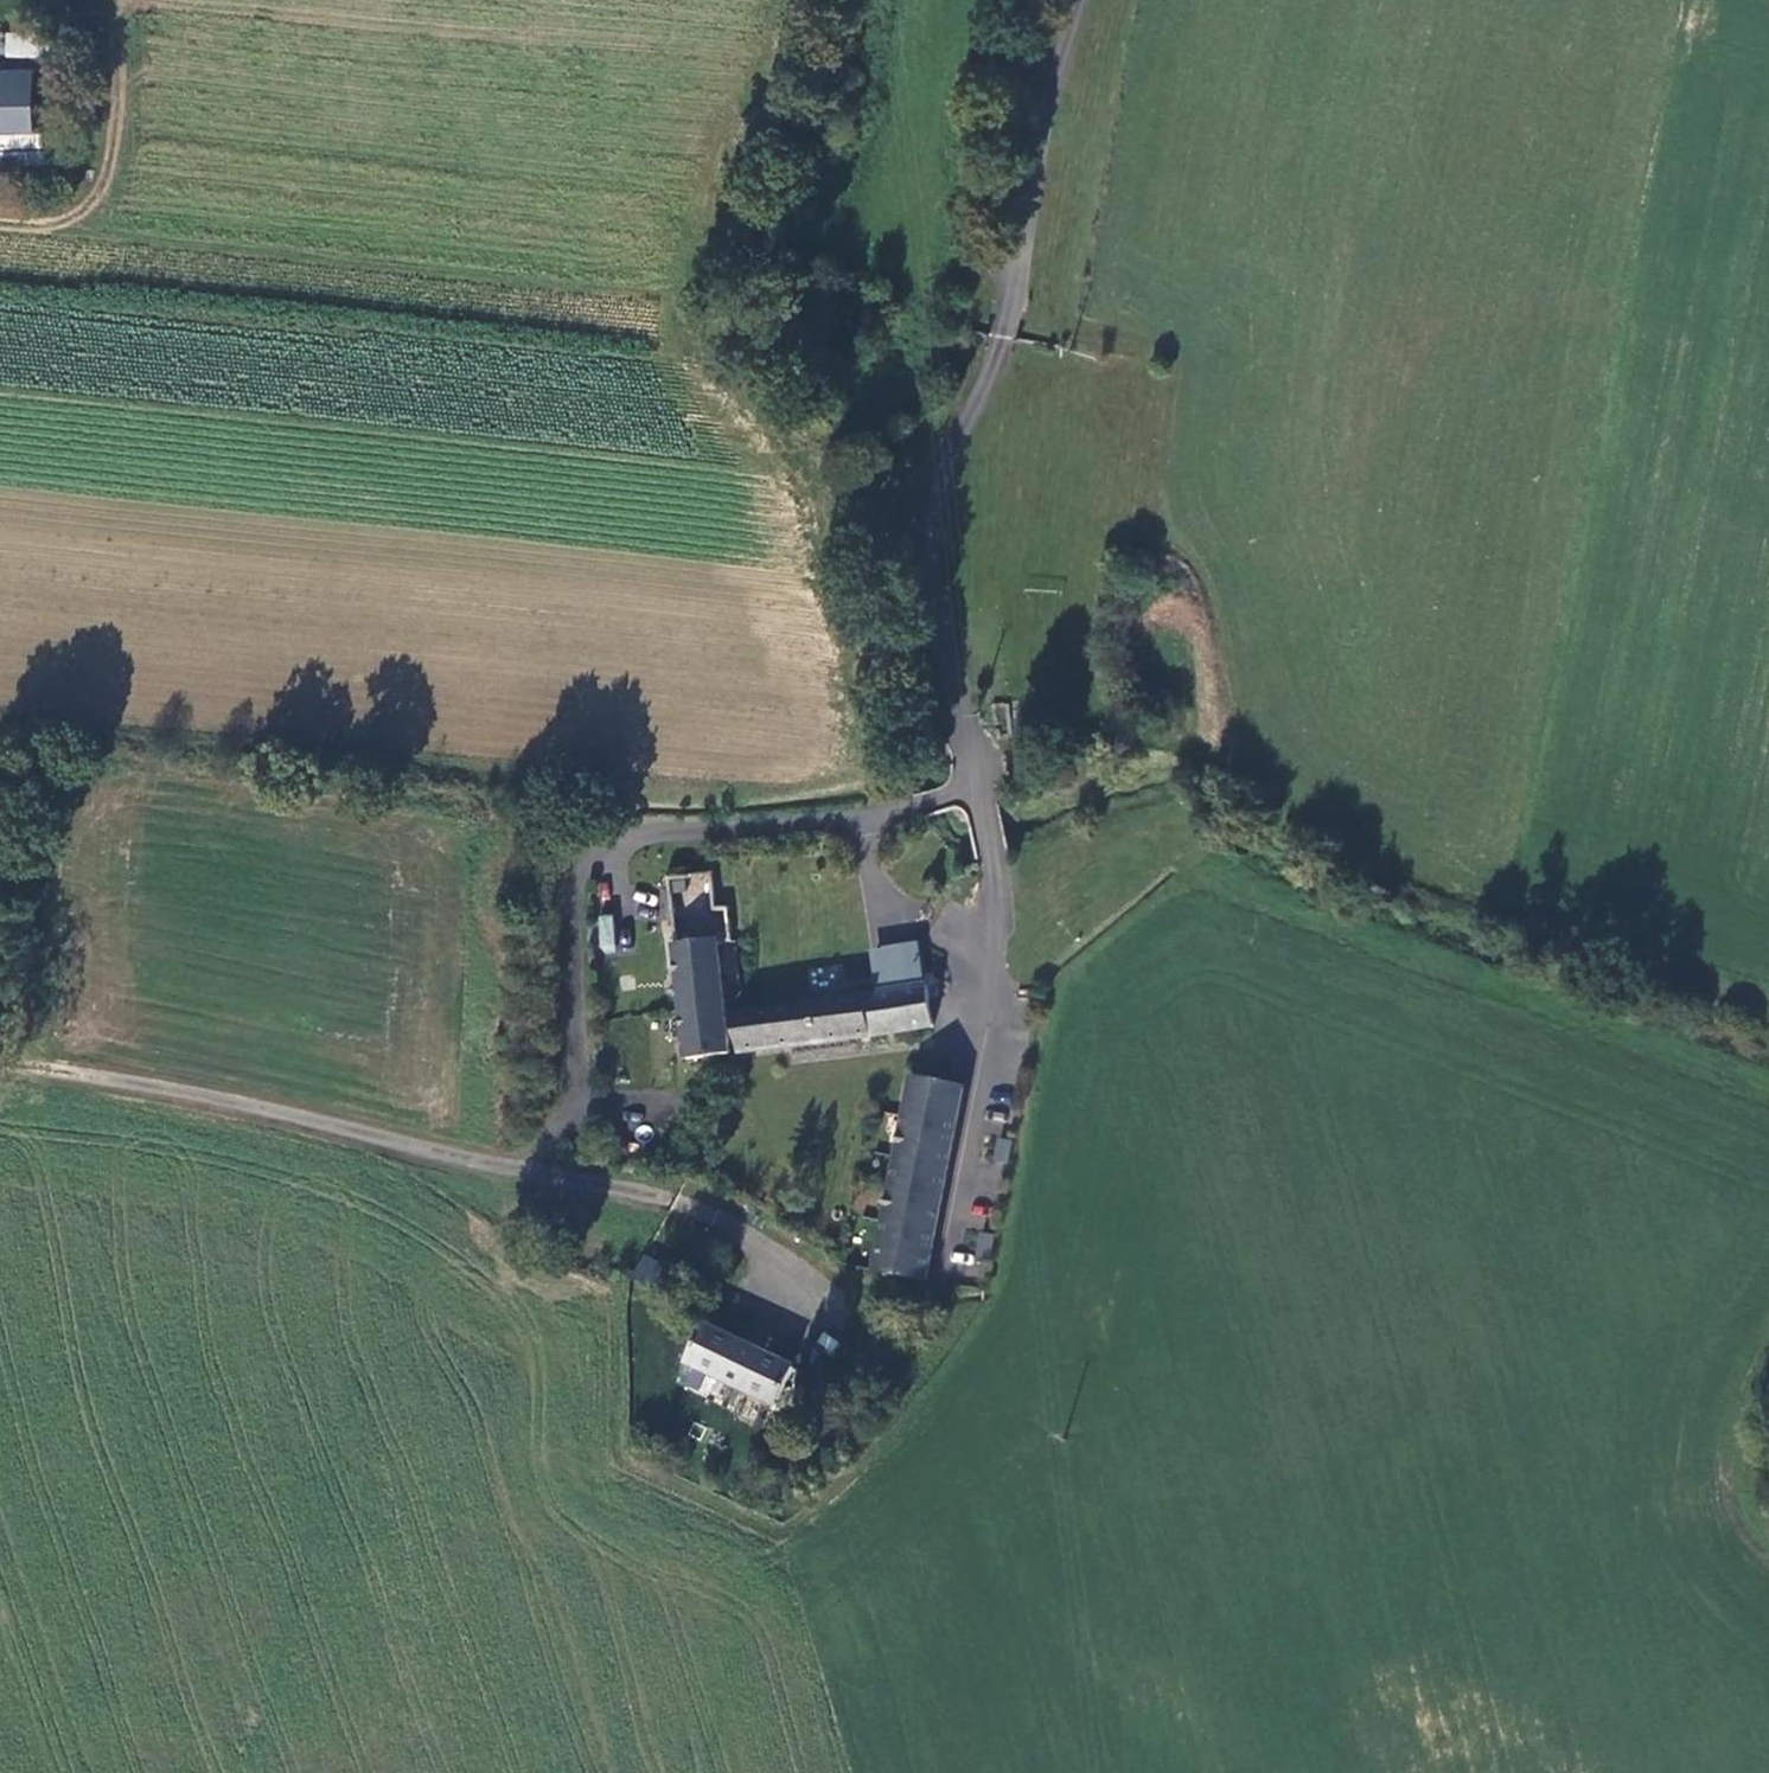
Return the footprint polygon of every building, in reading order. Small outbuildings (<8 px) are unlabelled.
[(0,71),(0,128),(44,127),(43,70),(0,71)] [(713,879),(667,886),(687,1063),(731,1057),(728,1016),(722,950),(734,949),(729,911),(716,913),(713,879)] [(931,1030),(927,990),(735,1017),(740,1055),(931,1030)] [(926,1278),(964,1083),(914,1074),(877,1269),(926,1278)] [(673,1283),(638,1263),(626,1282),(661,1303),(673,1283)] [(792,1374),(700,1333),(683,1368),(774,1412),(792,1374)]
